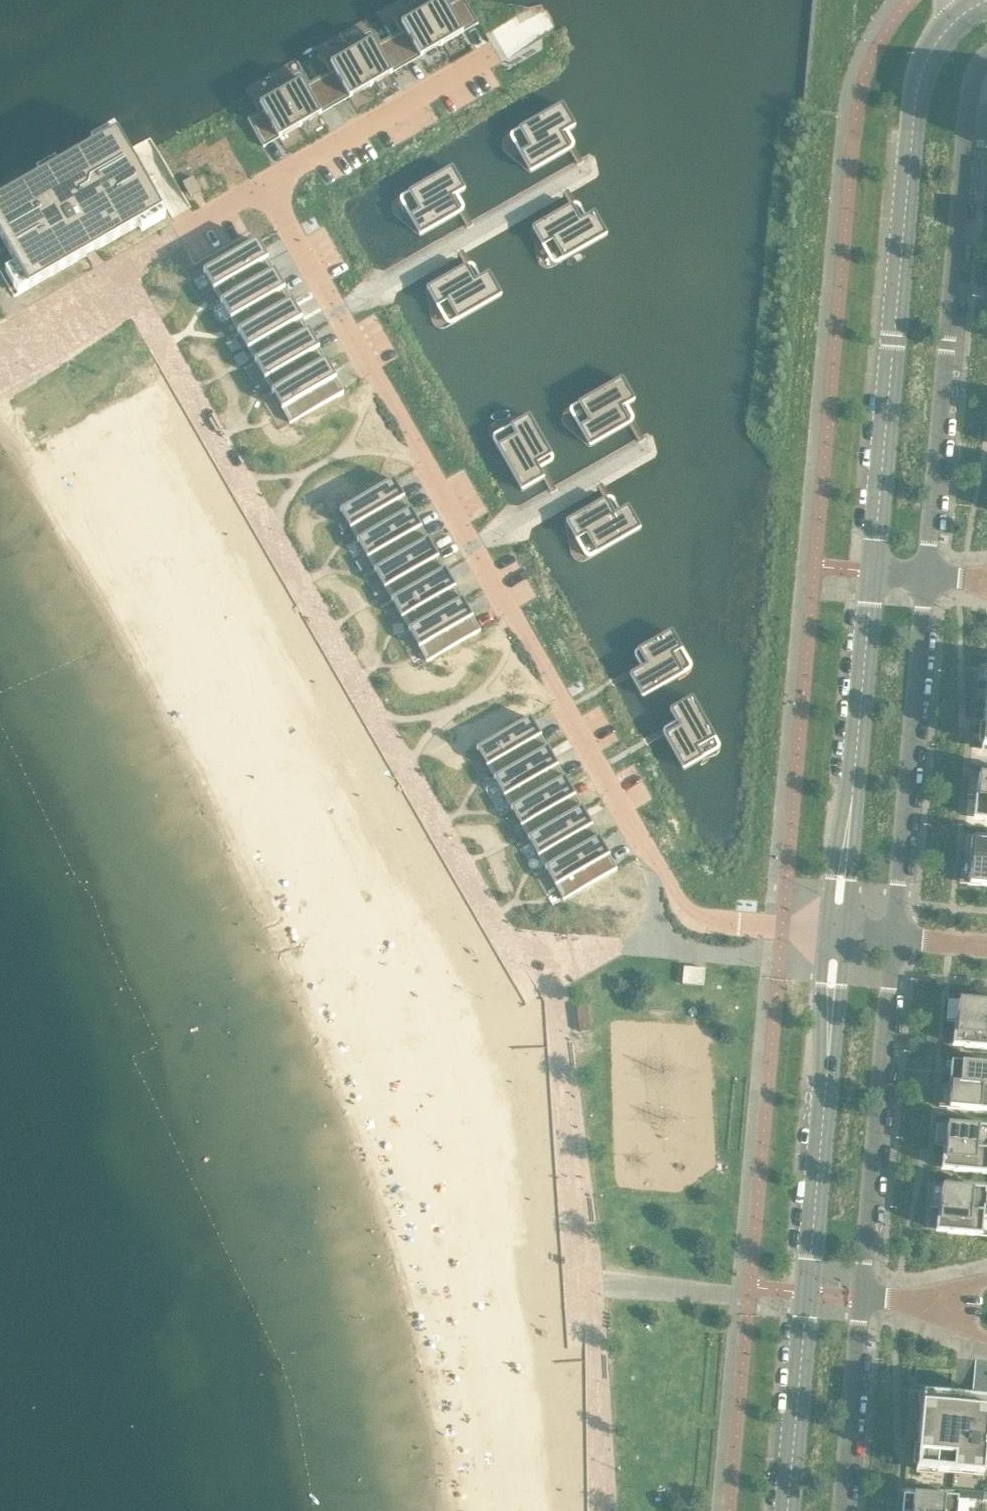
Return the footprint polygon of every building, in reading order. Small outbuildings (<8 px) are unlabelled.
[(418,4),(441,45),(462,34),(458,28),(473,19),(476,25),(478,25),(464,0),(456,0),(447,6),(444,0),(424,0),(418,4)] [(404,30),(390,38),(403,60),(418,51),(421,57),(441,45),(418,4),(396,16),(404,30)] [(368,32),(347,44),(371,86),(391,74),(388,68),(403,60),(390,38),(376,46),(368,32)] [(333,71),(319,79),(332,100),(347,92),(350,98),(371,86),(347,44),(325,57),(333,71)] [(297,73),(276,85),(300,127),(320,115),(317,109),(332,100),(319,79),(305,87),(297,73)] [(263,111),(248,120),(263,147),(265,147),(261,141),(276,132),(279,138),(300,127),(276,85),(255,97),(263,111)] [(541,118),(520,130),(531,149),(521,154),(531,171),(568,149),(560,135),(574,126),(562,105),(541,117),(541,118)] [(0,199),(0,272),(14,297),(86,256),(96,250),(139,226),(162,212),(144,181),(143,180),(142,180),(126,152),(125,151),(115,134),(93,146),(57,167),(39,177),(0,199)] [(431,181),(410,193),(421,212),(411,217),(420,234),(458,212),(450,198),(464,190),(452,168),(431,180),(431,181)] [(192,178),(183,183),(190,196),(192,195),(199,192),(200,191),(192,178)] [(571,207),(534,229),(543,245),(552,240),(563,258),(585,246),(585,247),(606,235),(594,214),(586,218),(580,222),(571,207)] [(256,240),(202,271),(214,290),(220,287),(227,297),(220,301),(220,302),(274,271),(256,240)] [(466,267),(428,289),(438,306),(447,300),(458,319),(479,306),(480,307),(500,295),(488,274),(480,278),(474,282),(466,267)] [(274,271),(220,302),(231,320),(238,316),(244,327),(237,331),(237,332),(291,301),(274,271)] [(291,301),(237,332),(248,350),(255,346),(261,357),(254,361),(254,362),(308,331),(291,301)] [(308,331),(254,362),(265,380),(272,376),(278,387),(271,391),(272,392),(325,361),(308,331)] [(325,361),(272,392),(282,410),(289,406),(295,417),(288,421),(289,423),(343,392),(325,361)] [(601,392),(579,404),(590,423),(581,428),(590,445),(628,423),(620,408),(634,400),(621,379),(600,391),(601,392)] [(517,436),(498,447),(511,468),(510,469),(522,490),(543,478),(539,470),(535,463),(550,455),(528,417),(512,427),(517,436)] [(393,479),(339,510),(350,529),(357,525),(363,536),(356,540),(357,541),(411,510),(393,479)] [(605,501),(567,522),(577,539),(586,533),(597,552),(618,540),(619,540),(640,528),(628,507),(613,515),(605,501)] [(411,510),(357,541),(367,559),(374,555),(380,566),(374,570),(374,571),(428,540),(411,510)] [(428,540),(374,571),(385,589),(391,585),(398,596),(391,599),(391,601),(445,570),(428,540)] [(445,570),(391,601),(402,619),(409,615),(415,625),(408,629),(408,630),(462,600),(445,570)] [(462,600),(408,630),(419,649),(426,645),(432,655),(425,659),(426,661),(480,631),(462,600)] [(647,665),(630,675),(642,696),(660,686),(681,673),(671,655),(680,649),(671,633),(639,651),(647,665)] [(680,727),(666,735),(684,767),(700,758),(695,748),(714,738),(701,716),(702,716),(692,698),(670,710),(680,727)] [(530,718),(476,748),(487,768),(494,764),(500,774),(493,778),(494,779),(547,749),(530,718)] [(547,749),(494,779),(504,798),(511,794),(517,804),(510,808),(511,809),(565,779),(547,749)] [(977,775),(975,797),(986,798),(986,775),(977,775)] [(565,779),(511,809),(521,827),(528,823),(534,834),(527,838),(528,839),(582,808),(565,779)] [(975,797),(973,820),(986,821),(986,798),(975,797)] [(582,808),(528,839),(538,857),(545,853),(551,864),(545,868),(545,869),(599,838),(582,808)] [(599,838),(545,869),(556,887),(562,883),(569,894),(562,898),(563,900),(616,869),(599,838)] [(969,862),(986,864),(986,841),(971,839),(969,862)] [(969,862),(967,885),(986,887),(986,864),(969,862)] [(682,984),(682,985),(703,986),(705,969),(704,969),(683,967),(682,984)] [(957,1001),(955,1023),(986,1026),(986,1003),(957,1001)] [(587,1006),(577,1007),(580,1032),(591,1031),(587,1006)] [(955,1023),(952,1046),(986,1049),(986,1026),(955,1023)] [(949,1086),(986,1089),(986,1066),(951,1063),(949,1086)] [(949,1086),(947,1108),(986,1112),(986,1089),(949,1086)] [(945,1125),(943,1147),(986,1151),(986,1128),(945,1125)] [(986,1174),(986,1151),(943,1147),(941,1170),(986,1174)] [(983,1213),(985,1191),(940,1187),(938,1209),(983,1213)] [(981,1236),(983,1213),(938,1209),(936,1232),(981,1236)] [(933,1407),(922,1406),(916,1470),(983,1476),(985,1453),(986,1454),(986,1400),(935,1395),(933,1407)] [(958,1498),(912,1494),(910,1510),(956,1510),(958,1498)]
